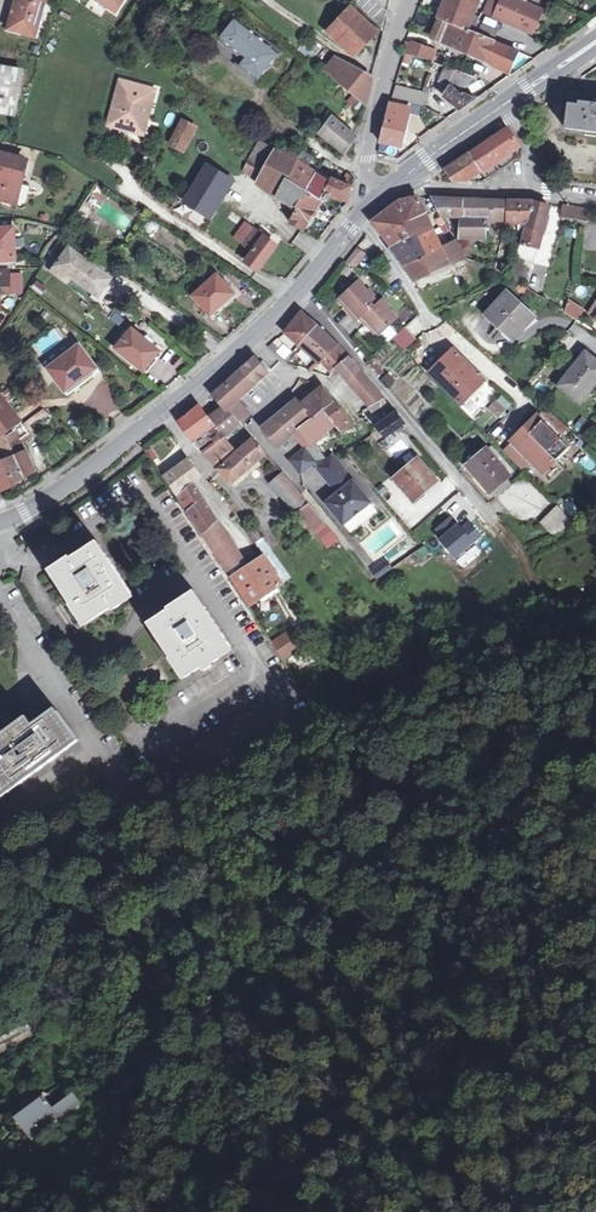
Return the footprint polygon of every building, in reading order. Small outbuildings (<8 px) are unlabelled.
[(19,10),(15,10),(11,28),(35,35),(45,0),(22,0),(19,10)] [(116,12),(124,0),(98,0),(116,12)] [(439,17),(465,28),(475,0),(474,0),(446,0),(439,17)] [(482,12),(533,34),(543,10),(519,0),(510,0),(510,2),(506,0),(487,0),(482,12)] [(375,29),(352,8),(329,32),(352,53),(375,29)] [(243,58),(238,65),(260,81),(281,54),(234,17),(217,37),(243,58)] [(465,28),(439,17),(431,37),(469,53),(477,33),(473,31),(465,28)] [(590,29),(595,26),(595,18),(587,24),(590,29)] [(518,51),(477,33),(469,53),(486,60),(494,67),(508,72),(518,51)] [(536,33),(532,39),(548,49),(553,44),(536,33)] [(425,57),(428,48),(413,42),(410,52),(425,57)] [(435,51),(428,48),(425,57),(432,60),(435,51)] [(371,81),(338,61),(328,73),(355,95),(360,99),(365,103),(365,104),(371,81)] [(15,114),(23,71),(0,67),(0,111),(15,114)] [(446,67),(440,83),(451,89),(444,98),(459,110),(476,99),(457,90),(478,78),(461,72),(446,67)] [(397,86),(393,100),(407,104),(423,108),(426,94),(397,86)] [(121,87),(113,111),(123,114),(118,128),(139,135),(143,120),(149,121),(156,97),(121,87)] [(360,99),(355,95),(350,101),(356,106),(360,99)] [(360,109),(365,103),(360,99),(356,106),(360,109)] [(407,104),(393,100),(391,106),(390,106),(384,129),(381,143),(401,148),(410,110),(406,109),(407,104)] [(595,102),(594,105),(589,104),(589,107),(568,104),(565,128),(595,132),(595,102)] [(123,114),(113,111),(109,126),(118,128),(123,114)] [(344,151),(355,136),(328,114),(316,129),(344,151)] [(143,120),(139,135),(144,136),(149,121),(143,120)] [(197,128),(183,121),(172,145),(184,152),(197,128)] [(506,129),(469,154),(481,171),(483,170),(484,171),(491,167),(491,165),(518,146),(506,129)] [(222,144),(228,140),(223,134),(217,137),(222,144)] [(265,173),(278,152),(263,142),(249,163),(265,173)] [(297,161),(299,157),(278,152),(265,173),(249,163),(246,172),(260,181),(259,183),(280,199),(295,206),(306,190),(286,179),(297,161)] [(299,157),(297,161),(308,168),(314,158),(303,152),(299,157)] [(16,203),(23,175),(20,175),(23,159),(0,153),(0,199),(16,203)] [(481,171),(469,154),(438,176),(441,180),(468,180),(481,171)] [(200,178),(208,165),(202,160),(193,173),(200,178)] [(541,160),(538,178),(549,179),(552,162),(541,160)] [(317,174),(308,168),(297,161),(286,179),(306,190),(317,174)] [(231,179),(208,165),(200,178),(195,187),(218,201),(231,179)] [(317,174),(306,190),(322,199),(326,192),(331,183),(317,174)] [(333,179),(331,183),(326,192),(331,194),(348,201),(351,186),(333,179)] [(218,201),(195,187),(186,202),(208,216),(218,201)] [(322,199),(306,190),(295,206),(299,209),(291,222),(305,231),(322,199)] [(331,194),(326,192),(322,199),(327,201),(331,194)] [(417,198),(399,202),(409,222),(426,216),(417,198)] [(482,218),(482,200),(432,198),(439,211),(443,218),(462,218),(460,240),(486,240),(487,224),(491,224),(491,218),(482,218)] [(507,201),(482,200),(482,218),(491,218),(491,224),(506,224),(507,201)] [(533,202),(507,201),(506,224),(523,223),(523,229),(525,229),(533,202)] [(374,222),(381,231),(409,222),(399,202),(374,222)] [(533,202),(525,229),(521,244),(518,243),(514,257),(526,260),(535,262),(549,206),(533,202)] [(572,219),(574,206),(563,205),(562,217),(572,219)] [(587,208),(574,206),(572,219),(585,221),(587,208)] [(229,218),(231,215),(232,213),(226,208),(223,214),(229,218)] [(241,222),(231,215),(229,218),(238,225),(241,222)] [(245,215),(241,222),(238,225),(246,231),(254,221),(245,215)] [(426,216),(409,222),(416,237),(419,235),(433,230),(426,216)] [(409,222),(381,231),(391,246),(416,237),(409,222)] [(440,226),(452,244),(456,242),(446,223),(440,226)] [(16,259),(14,227),(1,228),(1,234),(0,234),(0,261),(16,260),(16,259)] [(433,230),(419,235),(424,245),(428,255),(442,249),(433,230)] [(256,231),(251,237),(260,243),(254,251),(246,262),(259,270),(277,246),(256,231)] [(416,237),(391,246),(398,256),(424,245),(419,235),(416,237)] [(260,243),(251,237),(245,245),(254,251),(260,243)] [(428,255),(405,265),(416,281),(465,258),(456,242),(452,244),(442,249),(428,255)] [(424,245),(398,256),(405,265),(428,255),(424,245)] [(68,247),(59,261),(52,270),(68,282),(72,277),(98,296),(112,278),(68,247)] [(357,247),(346,263),(352,265),(363,252),(357,247)] [(114,266),(121,256),(113,251),(106,260),(114,266)] [(52,270),(59,261),(50,255),(43,265),(52,270)] [(39,257),(16,259),(16,260),(17,268),(39,266),(39,257)] [(526,260),(514,257),(509,278),(518,284),(527,267),(524,266),(526,260)] [(10,271),(10,269),(17,268),(16,260),(0,261),(0,271),(10,271)] [(0,271),(0,310),(0,293),(11,293),(10,282),(10,274),(10,271),(0,271)] [(217,307),(221,311),(237,296),(218,276),(194,298),(209,314),(217,307)] [(36,281),(31,288),(43,296),(48,289),(36,281)] [(359,316),(370,306),(368,304),(376,296),(369,289),(367,291),(358,281),(338,298),(344,305),(350,305),(354,309),(350,312),(349,313),(355,319),(359,316)] [(506,293),(487,314),(513,338),(532,317),(506,293)] [(366,323),(368,321),(372,318),(375,322),(374,328),(379,334),(398,317),(389,307),(391,304),(385,297),(375,306),(373,304),(370,306),(359,316),(366,323)] [(570,301),(563,313),(579,322),(586,310),(570,301)] [(217,307),(209,314),(213,318),(221,311),(217,307)] [(137,323),(141,318),(133,311),(128,311),(125,314),(137,323)] [(301,346),(318,325),(303,312),(287,333),(301,346)] [(318,325),(301,346),(319,363),(321,361),(330,352),(332,353),(339,344),(318,325)] [(143,371),(160,351),(133,328),(116,348),(143,371)] [(404,328),(391,338),(398,345),(409,334),(404,328)] [(409,334),(398,345),(403,351),(415,341),(409,334)] [(279,348),(274,342),(269,346),(274,352),(279,348)] [(330,352),(321,361),(332,373),(336,368),(349,357),(339,344),(332,353),(330,352)] [(68,395),(86,382),(83,378),(96,368),(79,346),(48,369),(68,395)] [(453,349),(429,372),(462,404),(485,381),(453,349)] [(560,386),(579,402),(595,382),(595,362),(585,354),(560,386)] [(350,356),(349,357),(336,368),(348,381),(360,369),(350,356)] [(372,372),(377,367),(369,358),(364,363),(372,372)] [(255,359),(241,370),(254,385),(267,373),(255,359)] [(382,372),(377,367),(372,372),(376,377),(382,372)] [(371,406),(384,398),(360,369),(348,381),(371,406)] [(241,370),(225,384),(238,400),(242,396),(254,385),(241,370)] [(388,373),(380,381),(386,387),(394,380),(388,373)] [(238,400),(225,384),(212,396),(225,409),(230,414),(236,408),(234,404),(236,401),(238,400)] [(322,388),(302,405),(307,411),(313,418),(322,411),(333,402),(322,388)] [(21,421),(0,394),(0,436),(21,421)] [(384,398),(371,406),(369,407),(374,415),(389,405),(384,398)] [(494,400),(487,408),(495,415),(502,408),(494,400)] [(242,408),(236,401),(234,404),(236,408),(239,410),(242,408)] [(301,406),(296,401),(264,427),(280,446),(295,434),(294,433),(313,418),(307,411),(302,405),(301,406)] [(339,410),(333,402),(322,411),(335,426),(345,418),(339,410)] [(180,420),(185,428),(205,413),(200,405),(180,420)] [(239,410),(236,408),(230,414),(240,424),(247,418),(246,417),(245,416),(248,413),(243,407),(242,408),(239,410)] [(22,424),(6,436),(16,457),(5,461),(14,483),(23,480),(22,477),(34,471),(21,443),(29,439),(27,434),(34,430),(31,425),(48,413),(44,408),(22,424)] [(343,408),(339,410),(345,418),(348,416),(343,408)] [(512,442),(503,451),(523,471),(531,462),(543,473),(568,447),(559,438),(567,428),(545,408),(538,417),(536,415),(511,441),(512,442)] [(230,414),(225,409),(210,421),(213,426),(224,438),(240,424),(230,414)] [(335,426),(322,411),(313,418),(294,433),(295,434),(306,448),(314,442),(335,426)] [(205,413),(185,428),(194,440),(213,426),(210,421),(205,413)] [(385,438),(404,425),(405,424),(396,413),(376,427),(378,430),(385,438)] [(345,418),(335,426),(342,433),(352,426),(345,418)] [(213,426),(194,440),(204,453),(206,452),(224,438),(213,426)] [(0,436),(0,455),(2,454),(5,461),(16,457),(6,436),(4,433),(0,436)] [(224,438),(206,452),(217,465),(226,457),(234,450),(224,438)] [(218,468),(220,470),(231,482),(266,453),(253,438),(227,460),(219,467),(218,468)] [(324,456),(317,447),(314,442),(306,448),(305,449),(307,450),(315,460),(324,456)] [(326,443),(317,447),(324,456),(332,453),(326,443)] [(487,450),(486,449),(466,466),(490,494),(510,476),(509,475),(514,471),(492,445),(487,450)] [(315,460),(307,450),(297,458),(305,468),(315,460)] [(331,454),(317,466),(324,475),(339,463),(331,454)] [(417,458),(395,478),(414,501),(437,481),(417,458)] [(187,460),(176,467),(188,485),(200,475),(190,463),(187,460)] [(14,483),(5,461),(0,464),(0,490),(14,483)] [(369,500),(339,463),(324,475),(338,492),(326,502),(343,522),(369,500)] [(188,485),(176,467),(165,476),(177,495),(188,485)] [(314,532),(324,523),(300,494),(289,481),(283,474),(272,484),(314,532)] [(178,496),(188,511),(198,502),(193,494),(196,492),(192,485),(178,496)] [(217,523),(196,492),(193,494),(198,502),(188,511),(198,527),(203,533),(217,523)] [(566,499),(558,506),(576,523),(584,515),(566,499)] [(577,525),(576,523),(558,506),(557,505),(540,522),(554,537),(577,525)] [(242,561),(217,523),(203,533),(206,536),(205,537),(227,572),(242,561)] [(336,538),(324,523),(314,532),(326,546),(336,538)] [(49,569),(72,603),(70,604),(83,625),(111,607),(113,610),(134,596),(97,540),(70,557),(69,555),(49,569)] [(453,561),(447,554),(441,559),(447,565),(453,561)] [(262,559),(254,568),(258,575),(269,592),(279,585),(262,559)] [(371,571),(377,579),(392,568),(387,560),(371,571)] [(242,561),(227,572),(232,578),(247,568),(242,561)] [(247,568),(232,578),(240,592),(257,576),(253,569),(254,568),(252,565),(247,568)] [(257,576),(240,592),(250,605),(253,602),(269,592),(258,575),(257,576)] [(269,592),(253,602),(256,607),(282,590),(279,585),(269,592)] [(148,622),(165,647),(163,648),(183,678),(201,667),(204,670),(214,664),(213,662),(233,649),(197,594),(171,611),(169,608),(148,622)] [(300,646),(289,630),(272,641),(284,657),(300,646)] [(7,791),(78,739),(55,706),(31,723),(25,715),(0,733),(0,791),(4,788),(7,791)] [(0,1035),(0,1048),(21,1038),(17,1027),(0,1035)] [(7,1122),(14,1131),(22,1142),(70,1108),(66,1102),(64,1099),(41,1115),(32,1103),(21,1111),(7,1122)]
